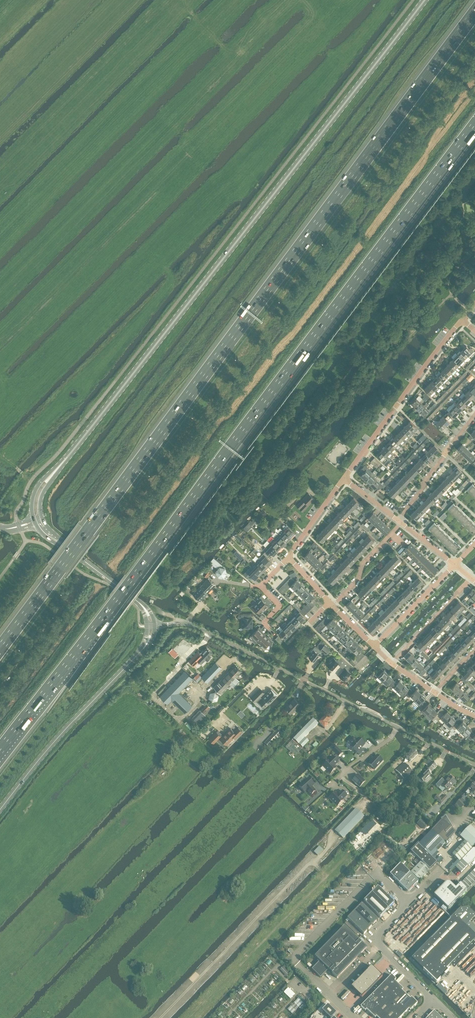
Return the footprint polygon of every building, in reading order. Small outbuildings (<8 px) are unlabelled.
[(469,348),(466,345),(461,350),(467,355),(468,356),(474,351),(471,348),(470,348),(469,348)] [(463,360),(467,355),(461,350),(457,354),(463,360)] [(459,364),(463,360),(457,354),(453,358),(459,364)] [(455,368),(459,364),(453,358),(449,363),(455,368)] [(451,373),(455,368),(449,363),(445,367),(451,373)] [(446,377),(451,373),(445,367),(440,371),(446,377)] [(442,381),(446,377),(440,371),(436,376),(442,381)] [(432,380),(438,386),(440,383),(443,386),(445,384),(442,381),(436,376),(435,377),(434,377),(433,379),(432,380)] [(435,392),(437,390),(435,388),(438,386),(432,380),(428,384),(434,390),(435,392)] [(430,394),(434,390),(428,384),(424,389),(430,394)] [(471,399),(474,395),(469,389),(465,393),(471,399)] [(466,404),(471,399),(465,393),(461,398),(466,404)] [(410,403),(415,407),(420,402),(421,402),(424,400),(422,398),(421,399),(421,400),(418,397),(416,398),(416,397),(410,403)] [(457,402),(456,402),(462,408),(466,404),(461,398),(457,402)] [(455,404),(452,407),(458,412),(459,412),(459,413),(461,411),(461,410),(462,408),(456,402),(457,402),(455,401),(453,402),(455,404)] [(420,402),(415,407),(419,411),(425,406),(426,407),(428,404),(426,402),(424,405),(421,402),(420,402)] [(430,411),(432,408),(436,404),(435,402),(431,407),(428,409),(426,407),(425,406),(419,411),(424,416),(429,410),(430,411)] [(454,416),(458,412),(452,407),(448,411),(454,416)] [(452,418),(454,416),(448,411),(447,409),(445,411),(446,413),(444,415),(450,421),(450,420),(451,421),(453,419),(452,418)] [(446,425),(450,421),(444,415),(440,420),(446,425)] [(441,430),(446,425),(440,420),(436,424),(441,430)] [(410,421),(406,425),(411,430),(410,431),(413,434),(418,428),(410,421)] [(406,425),(402,429),(407,435),(406,435),(409,438),(413,434),(410,431),(411,430),(406,425)] [(402,429),(397,434),(403,439),(402,440),(405,442),(406,441),(404,438),(406,435),(407,435),(402,429)] [(397,434),(393,438),(399,443),(398,444),(400,447),(402,445),(399,442),(402,440),(403,439),(397,434)] [(393,438),(389,442),(394,447),(393,448),(396,451),(398,449),(395,447),(398,444),(399,443),(393,438)] [(389,442),(385,447),(390,452),(389,453),(392,455),(394,453),(391,451),(393,448),(394,447),(389,442)] [(430,449),(435,454),(439,449),(434,444),(433,443),(431,446),(432,447),(430,449)] [(462,443),(458,448),(462,453),(467,448),(462,443)] [(385,447),(381,451),(386,456),(385,457),(388,460),(390,458),(387,455),(389,453),(390,452),(385,447)] [(426,453),(431,458),(435,454),(430,449),(429,448),(427,450),(428,451),(426,453)] [(467,448),(462,453),(466,457),(471,452),(467,448)] [(379,458),(378,458),(384,464),(388,460),(385,457),(386,456),(381,451),(376,455),(379,458)] [(422,457),(427,462),(431,458),(426,453),(424,451),(420,456),(422,457)] [(466,457),(471,461),(474,457),(474,455),(474,454),(471,452),(466,457)] [(417,462),(422,467),(427,462),(422,457),(417,462)] [(372,460),(379,466),(381,464),(374,458),(372,460)] [(370,462),(377,468),(379,466),(372,460),(370,462)] [(413,466),(418,471),(422,467),(417,462),(413,466)] [(360,475),(365,479),(372,472),(365,465),(360,470),(363,472),(360,475)] [(409,470),(414,475),(418,471),(413,466),(409,470)] [(458,476),(463,471),(457,466),(453,471),(458,476)] [(405,475),(410,480),(414,475),(409,470),(405,475)] [(365,479),(370,484),(375,478),(377,476),(373,471),(372,472),(365,479)] [(454,480),(458,476),(453,471),(449,475),(454,480)] [(401,479),(406,484),(410,480),(405,475),(401,479)] [(450,485),(454,480),(449,475),(444,480),(450,485)] [(381,486),(382,485),(384,483),(383,482),(381,483),(375,478),(370,484),(374,488),(375,487),(378,489),(381,486)] [(396,483),(401,488),(406,484),(401,479),(396,483)] [(445,489),(450,485),(444,480),(440,484),(445,489)] [(392,488),(397,493),(401,488),(396,483),(392,488)] [(441,493),(445,489),(440,484),(436,488),(441,493)] [(392,488),(388,492),(393,497),(397,493),(392,488)] [(437,498),(441,493),(436,488),(432,493),(437,498)] [(302,511),(314,499),(308,493),(296,505),(302,511)] [(437,498),(432,493),(428,497),(433,502),(434,504),(436,502),(435,500),(437,498)] [(355,507),(359,502),(353,497),(349,501),(355,507)] [(428,506),(433,502),(428,497),(423,501),(428,506)] [(350,511),(355,507),(349,501),(345,506),(350,511)] [(424,511),(428,506),(423,501),(419,505),(424,511)] [(453,503),(448,508),(473,534),(474,532),(474,524),(453,503)] [(420,515),(424,511),(419,505),(415,510),(420,515)] [(346,515),(350,511),(345,506),(341,510),(346,515)] [(342,520),(346,515),(341,510),(337,514),(342,520)] [(416,519),(420,515),(415,510),(410,514),(416,519)] [(372,522),(377,516),(373,512),(368,517),(372,522)] [(342,523),(344,521),(342,520),(337,514),(333,519),(338,524),(340,522),(342,523)] [(376,526),(382,520),(377,516),(372,522),(376,526)] [(334,528),(338,524),(333,519),(329,523),(334,528)] [(381,530),(386,524),(382,520),(376,526),(381,530)] [(291,537),(295,533),(293,530),(295,528),(288,521),(286,523),(288,526),(284,531),(291,537)] [(453,541),(434,522),(429,528),(448,547),(454,553),(461,546),(454,540),(453,541)] [(249,523),(243,528),(247,531),(252,526),(249,523)] [(330,533),(334,528),(329,523),(324,527),(330,533)] [(385,534),(390,529),(386,524),(381,530),(385,534)] [(326,537),(330,533),(324,527),(320,532),(326,537)] [(284,531),(282,529),(278,533),(286,541),(291,537),(284,531)] [(321,541),(326,537),(320,532),(316,536),(321,541)] [(282,546),(286,541),(278,533),(274,537),(282,546)] [(370,544),(374,540),(368,535),(364,539),(370,544)] [(278,550),(282,546),(274,537),(270,542),(278,550)] [(337,547),(341,543),(339,541),(336,538),(333,541),(336,544),(334,545),(337,547)] [(365,549),(370,544),(364,539),(360,543),(365,549)] [(274,555),(278,550),(270,542),(263,549),(265,550),(270,555),(272,553),(274,555)] [(361,553),(365,549),(360,543),(356,548),(361,553)] [(408,555),(415,548),(411,543),(404,550),(408,555)] [(357,557),(361,553),(356,548),(352,552),(357,557)] [(409,563),(420,552),(415,548),(408,555),(412,558),(408,562),(409,563)] [(233,553),(241,560),(243,557),(236,550),(233,553)] [(308,560),(313,555),(309,550),(304,556),(308,560)] [(259,558),(268,566),(272,561),(267,557),(270,555),(266,551),(259,558)] [(353,562),(357,557),(352,552),(348,556),(353,562)] [(417,563),(424,556),(420,552),(409,563),(409,564),(414,560),(417,563)] [(396,563),(400,559),(395,554),(391,558),(396,563)] [(312,564),(317,559),(313,555),(308,560),(312,564)] [(349,566),(353,562),(348,556),(344,561),(349,566)] [(417,572),(429,560),(424,556),(417,563),(421,567),(417,571),(417,572)] [(255,562),(264,570),(268,566),(259,558),(255,562)] [(392,568),(396,563),(391,558),(387,563),(392,568)] [(317,568),(322,563),(317,559),(312,564),(317,568)] [(426,572),(433,565),(429,560),(417,572),(418,573),(422,568),(426,572)] [(217,561),(213,565),(217,568),(216,570),(218,576),(223,577),(227,573),(225,568),(217,561)] [(345,570),(349,566),(344,561),(340,565),(345,570)] [(251,566),(259,574),(264,570),(255,562),(251,566)] [(388,572),(392,568),(387,563),(383,567),(388,572)] [(341,574),(345,570),(340,565),(335,569),(341,574)] [(434,574),(436,573),(435,572),(437,569),(433,565),(426,572),(430,576),(433,574),(434,574)] [(247,577),(250,579),(253,576),(255,579),(259,574),(251,566),(244,574),(247,577)] [(384,576),(388,572),(383,567),(379,571),(384,576)] [(203,574),(207,577),(211,571),(207,568),(204,573),(203,574)] [(337,579),(341,574),(335,569),(331,574),(337,579)] [(381,582),(383,580),(382,579),(384,576),(379,571),(374,576),(380,581),(381,582)] [(332,583),(337,579),(331,574),(327,578),(332,583)] [(375,585),(380,581),(374,576),(370,580),(375,585)] [(419,586),(423,581),(418,576),(414,581),(419,586)] [(200,586),(207,593),(215,585),(208,578),(200,586)] [(190,589),(196,583),(193,579),(187,585),(190,589)] [(295,590),(301,583),(297,579),(295,581),(293,583),(291,585),(295,590)] [(371,589),(375,585),(370,580),(366,584),(371,589)] [(415,590),(419,586),(414,581),(410,585),(415,590)] [(299,594),(305,587),(301,583),(295,590),(299,594)] [(367,594),(371,589),(366,584),(362,589),(367,594)] [(410,594),(415,590),(410,585),(405,589),(410,594)] [(200,601),(207,593),(200,586),(193,594),(200,601)] [(304,598),(310,592),(305,587),(299,594),(304,598)] [(363,598),(367,594),(362,589),(358,593),(363,598)] [(406,598),(410,594),(405,589),(401,593),(406,598)] [(467,595),(470,597),(474,601),(474,600),(474,592),(472,590),(467,595)] [(317,602),(313,598),(314,596),(310,592),(304,598),(308,602),(310,600),(315,604),(317,602)] [(261,598),(257,602),(264,609),(268,606),(269,607),(273,603),(267,597),(263,593),(259,597),(261,598)] [(402,603),(406,598),(401,593),(397,598),(402,603)] [(398,607),(402,603),(397,598),(393,602),(398,607)] [(350,609),(355,604),(351,600),(346,605),(350,609)] [(459,601),(455,606),(460,610),(464,606),(459,601)] [(264,609),(257,602),(253,606),(252,605),(250,607),(259,617),(262,614),(261,613),(264,609)] [(394,611),(398,607),(393,602),(389,606),(394,611)] [(355,614),(360,609),(355,604),(350,609),(355,614)] [(389,615),(394,611),(389,606),(384,610),(389,615)] [(455,606),(451,610),(455,614),(460,610),(455,606)] [(359,618),(364,613),(360,609),(355,614),(359,618)] [(385,620),(389,615),(384,610),(380,615),(385,620)] [(451,610),(447,614),(451,619),(455,614),(451,610)] [(296,613),(295,614),(302,621),(306,617),(304,615),(300,611),(299,611),(297,613),(296,613)] [(291,620),(298,626),(302,621),(295,614),(294,615),(295,616),(291,620)] [(447,614),(442,619),(448,624),(451,621),(450,620),(451,619),(447,614)] [(381,624),(385,620),(380,615),(376,619),(381,624)] [(242,627),(252,627),(252,617),(242,618),(242,627)] [(331,629),(337,622),(332,618),(330,621),(328,623),(326,624),(331,629)] [(377,628),(381,624),(376,619),(372,623),(377,628)] [(442,619),(438,623),(444,628),(448,624),(442,619)] [(293,630),(298,626),(291,620),(287,624),(293,630)] [(281,626),(283,628),(289,634),(293,630),(287,624),(285,622),(281,626)] [(335,633),(341,627),(337,622),(331,629),(335,633)] [(372,633),(377,628),(372,623),(367,628),(372,633)] [(438,623),(434,627),(440,633),(444,628),(438,623)] [(253,631),(249,635),(252,639),(253,638),(257,642),(264,634),(261,630),(262,629),(259,627),(254,632),(253,631)] [(337,639),(339,637),(346,631),(341,627),(335,633),(333,635),(337,639)] [(434,627),(430,631),(435,636),(434,636),(436,637),(440,633),(434,627)] [(285,639),(289,634),(283,628),(281,631),(279,629),(277,631),(285,639)] [(344,641),(350,635),(346,631),(339,637),(337,639),(342,643),(344,641)] [(430,631),(426,636),(431,640),(430,640),(432,642),(435,639),(433,637),(434,636),(435,636),(430,631)] [(268,638),(264,634),(257,642),(261,645),(260,646),(263,649),(264,647),(267,648),(268,645),(272,646),(273,641),(269,637),(268,638)] [(280,643),(283,641),(278,635),(275,638),(280,643)] [(346,647),(348,646),(354,639),(350,635),(344,641),(342,643),(346,647)] [(469,644),(473,640),(469,635),(469,636),(465,640),(469,644)] [(426,636),(422,640),(426,644),(426,645),(428,646),(432,642),(430,640),(431,640),(426,636)] [(352,650),(358,643),(354,639),(348,646),(346,647),(351,652),(352,650)] [(314,651),(309,657),(310,658),(310,659),(312,660),(314,661),(317,658),(320,655),(318,653),(321,650),(326,654),(330,648),(324,644),(325,643),(321,640),(316,646),(315,646),(312,649),(314,651)] [(422,640),(417,644),(422,649),(426,645),(426,644),(422,640)] [(465,648),(469,644),(465,640),(461,644),(465,648)] [(460,644),(459,642),(455,647),(456,648),(461,653),(465,648),(461,644),(460,644)] [(358,653),(360,651),(363,648),(359,644),(358,643),(352,650),(357,654),(358,653)] [(198,651),(189,660),(194,665),(199,661),(201,663),(206,659),(207,660),(211,656),(209,655),(212,652),(207,648),(201,654),(198,651)] [(457,657),(461,653),(456,648),(452,652),(457,657)] [(406,658),(410,662),(415,657),(411,653),(408,651),(404,656),(406,658)] [(453,661),(457,657),(452,652),(448,657),(453,661)] [(448,657),(446,655),(442,660),(444,661),(449,666),(453,661),(448,657)] [(345,661),(340,657),(337,660),(333,657),(326,665),(332,670),(338,664),(341,666),(345,661)] [(415,666),(419,661),(415,657),(410,662),(415,666)] [(347,680),(348,679),(348,678),(347,677),(351,673),(347,670),(350,666),(345,661),(341,666),(344,669),(338,675),(344,680),(345,680),(346,680),(347,680)] [(419,670),(424,666),(419,661),(415,666),(419,670)] [(444,670),(449,666),(444,661),(440,665),(444,670)] [(216,662),(202,677),(207,682),(222,668),(216,662)] [(236,677),(242,671),(235,665),(229,671),(236,677)] [(440,674),(444,670),(440,665),(436,670),(440,674)] [(474,671),(474,670),(471,666),(467,670),(471,675),(474,671)] [(383,670),(381,668),(376,673),(375,674),(377,676),(378,676),(382,680),(388,674),(384,669),(383,670)] [(440,674),(436,670),(434,668),(432,670),(428,674),(432,678),(434,677),(436,679),(440,674)] [(185,670),(180,675),(188,683),(193,678),(185,670)] [(467,679),(471,675),(467,670),(463,674),(467,679)] [(234,686),(239,681),(236,677),(229,671),(214,687),(216,690),(214,692),(210,693),(209,698),(212,701),(217,700),(218,695),(221,693),(220,693),(230,683),(234,686)] [(389,686),(394,681),(392,679),(393,678),(388,674),(382,680),(386,684),(387,684),(389,686)] [(180,675),(177,678),(185,686),(188,683),(180,675)] [(177,678),(173,683),(181,690),(185,686),(177,678)] [(398,681),(396,679),(394,681),(389,686),(392,688),(394,686),(398,690),(404,684),(400,680),(398,681)] [(456,692),(461,687),(457,682),(456,683),(451,688),(456,692)] [(173,683),(166,689),(174,697),(179,692),(181,690),(173,683)] [(408,688),(404,684),(398,690),(402,694),(401,695),(404,698),(407,695),(412,690),(409,687),(408,688)] [(460,696),(465,691),(461,687),(456,692),(460,696)] [(421,693),(417,688),(414,692),(412,690),(407,695),(409,697),(411,695),(415,699),(421,693)] [(166,689),(160,696),(168,704),(171,700),(174,697),(166,689)] [(265,707),(268,703),(277,694),(271,689),(262,698),(260,696),(259,695),(263,691),(262,690),(261,689),(257,693),(256,692),(251,698),(255,702),(256,701),(258,700),(265,707)] [(464,701),(469,696),(470,695),(465,691),(460,696),(464,701)] [(174,697),(171,700),(184,713),(192,705),(179,692),(174,697)] [(421,706),(426,701),(424,699),(426,697),(421,693),(415,699),(419,704),(421,706)] [(289,703),(285,707),(291,713),(300,704),(294,698),(289,704),(289,703)] [(428,704),(426,701),(421,706),(423,709),(421,711),(425,715),(427,714),(433,707),(429,703),(428,704)] [(204,716),(212,708),(211,707),(207,703),(199,711),(192,718),(197,723),(204,716)] [(433,707),(427,714),(433,720),(435,718),(444,709),(441,707),(437,711),(433,707)] [(446,712),(444,709),(435,718),(438,720),(441,717),(445,722),(451,715),(447,711),(446,712)] [(452,727),(457,722),(455,720),(456,720),(451,715),(445,722),(449,725),(446,727),(449,730),(452,727)] [(325,729),(329,725),(327,724),(331,720),(326,716),(319,723),(325,729)] [(313,719),(286,747),(295,756),(302,750),(301,750),(309,742),(305,738),(318,724),(313,719)] [(467,725),(463,721),(459,724),(457,722),(452,727),(455,729),(457,727),(461,731),(467,725)] [(468,737),(473,732),(471,730),(472,729),(467,725),(461,731),(465,736),(466,735),(468,737)] [(220,738),(226,744),(233,737),(235,738),(242,731),(238,727),(234,731),(230,728),(220,738)] [(208,738),(214,743),(221,736),(216,730),(208,738)] [(264,744),(269,748),(282,735),(277,730),(264,744)] [(350,747),(359,755),(363,751),(361,749),(365,745),(358,739),(357,741),(353,737),(349,742),(352,745),(350,747)] [(336,748),(333,751),(339,757),(342,753),(336,748)] [(405,757),(404,758),(409,763),(418,754),(415,751),(413,752),(412,751),(411,751),(409,753),(409,754),(407,756),(405,757)] [(369,764),(375,770),(383,761),(377,756),(369,764)] [(329,761),(323,766),(330,774),(336,769),(334,766),(338,762),(334,757),(329,761)] [(420,779),(418,781),(422,784),(424,782),(430,776),(428,775),(431,772),(437,766),(432,762),(429,760),(428,762),(425,765),(427,767),(426,768),(428,770),(420,778),(420,779)] [(404,779),(413,771),(411,769),(405,763),(404,763),(396,770),(402,777),(404,779)] [(352,781),(360,787),(365,782),(358,775),(352,781)] [(448,791),(452,787),(451,786),(455,782),(450,777),(442,785),(448,791)] [(309,779),(299,787),(301,789),(303,792),(303,791),(305,793),(307,792),(311,796),(316,791),(312,787),(314,785),(313,783),(310,780),(309,779)] [(335,793),(329,799),(337,807),(343,801),(343,800),(347,796),(342,791),(338,795),(335,793)] [(441,804),(447,797),(445,795),(441,799),(437,795),(435,798),(441,804)] [(468,802),(463,798),(460,801),(459,800),(457,803),(454,806),(457,809),(460,806),(462,808),(468,802)] [(343,838),(364,817),(356,809),(335,831),(343,838)] [(419,844),(431,858),(456,832),(451,828),(452,827),(446,816),(442,819),(442,820),(419,844)] [(421,821),(418,824),(423,829),(423,830),(428,826),(428,825),(427,825),(422,820),(421,821)] [(472,848),(474,844),(474,830),(470,826),(460,836),(472,848)] [(460,862),(472,849),(465,842),(452,855),(460,862)] [(437,863),(431,858),(419,844),(418,843),(410,851),(421,861),(430,870),(437,863)] [(314,852),(318,856),(323,850),(319,847),(314,852)] [(471,863),(474,860),(468,854),(465,857),(471,863)] [(462,860),(468,866),(471,863),(465,857),(462,860)] [(420,881),(430,870),(421,861),(410,872),(420,881)] [(409,862),(404,867),(410,872),(415,867),(409,862)] [(399,884),(410,873),(401,864),(390,875),(399,884)] [(409,892),(419,882),(410,873),(399,884),(407,891),(409,892)] [(474,883),(468,876),(465,879),(472,885),(474,883)] [(465,879),(463,881),(469,888),(472,885),(465,879)] [(469,888),(463,881),(461,884),(467,890),(469,888)] [(448,910),(455,902),(467,890),(461,884),(456,889),(450,883),(449,884),(447,884),(446,883),(434,895),(448,910)] [(364,902),(380,918),(394,904),(378,888),(364,902)] [(357,909),(374,925),(378,920),(362,904),(357,909)] [(357,909),(352,914),(369,930),(374,925),(357,909)] [(457,912),(412,959),(437,983),(440,979),(441,980),(445,976),(445,975),(449,971),(446,969),(474,940),(474,928),(470,923),(474,917),(474,916),(468,909),(461,909),(457,912)] [(364,935),(369,930),(352,914),(347,919),(364,935)] [(357,935),(358,933),(347,922),(345,923),(357,935)] [(337,979),(357,958),(367,948),(344,927),(315,957),(320,962),(312,970),(320,978),(328,970),(337,979)] [(286,977),(290,973),(284,966),(280,970),(286,977)] [(372,967),(361,977),(367,982),(377,972),(372,967)] [(377,972),(367,982),(372,988),(382,977),(377,972)] [(399,985),(395,981),(395,978),(392,976),(376,991),(385,1000),(399,985)] [(361,977),(351,988),(356,993),(367,982),(361,977)] [(367,982),(356,993),(362,998),(372,988),(367,982)] [(393,1008),(406,995),(402,991),(402,988),(399,985),(385,1000),(393,1008)] [(288,989),(284,993),(290,999),(295,995),(288,989)] [(371,1014),(385,1000),(376,991),(361,1007),(364,1010),(367,1010),(371,1014)] [(410,999),(406,995),(393,1008),(402,1017),(409,1010),(410,1011),(418,1004),(414,1000),(413,999),(410,999)] [(292,1014),(303,1003),(298,998),(287,1010),(292,1014)] [(301,1011),(310,1002),(308,1000),(299,1009),(301,1011)] [(393,1008),(385,1000),(371,1014),(374,1017),(377,1017),(384,1017),(393,1008)] [(336,1013),(328,1005),(322,1011),(330,1017),(332,1017),(336,1013)] [(402,1017),(393,1008),(384,1017),(401,1017),(402,1017)]
